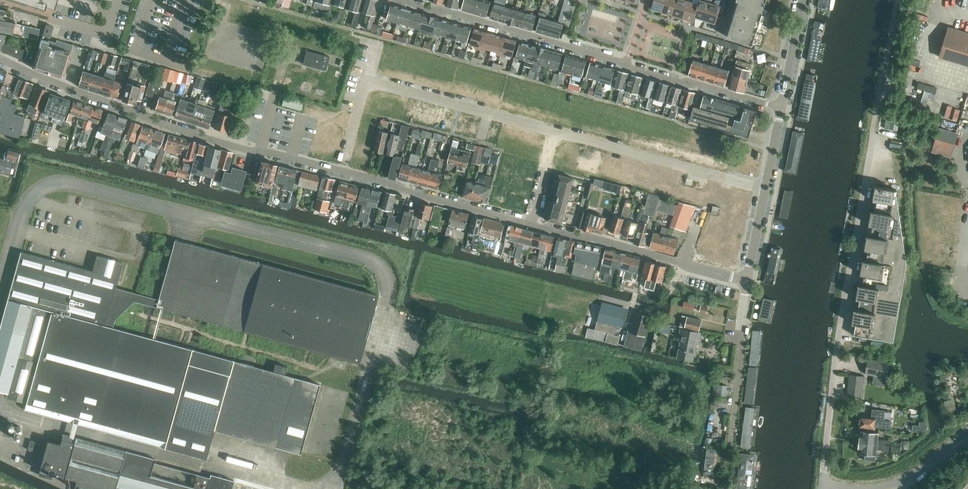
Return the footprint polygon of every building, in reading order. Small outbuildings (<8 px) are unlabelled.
[(26,1),(25,3),(45,9),(45,7),(55,9),(58,0),(24,0),(26,1)] [(314,0),(313,4),(312,6),(329,11),(332,4),(332,3),(329,2),(330,0),(314,0)] [(343,7),(343,6),(345,0),(333,0),(332,3),(332,4),(340,7),(336,20),(341,22),(342,20),(345,8),(343,7)] [(345,9),(356,12),(352,24),(356,25),(359,13),(357,12),(361,0),(348,0),(345,9)] [(359,11),(366,13),(362,26),(367,27),(366,29),(369,30),(373,15),(370,14),(375,0),(363,0),(359,11)] [(445,5),(459,9),(461,0),(447,0),(445,5)] [(478,0),(464,0),(461,10),(474,13),(478,0)] [(486,0),(478,0),(474,13),(486,17),(491,2),(486,0)] [(563,10),(569,12),(573,0),(566,0),(563,10)] [(666,0),(654,0),(653,3),(651,2),(650,8),(662,11),(666,0)] [(672,15),(677,0),(666,0),(662,11),(672,15)] [(688,1),(689,0),(677,0),(672,15),(676,16),(675,17),(676,18),(681,20),(682,19),(683,18),(688,1)] [(693,2),(688,1),(683,18),(694,21),(695,17),(699,4),(698,4),(699,0),(693,0),(693,2)] [(705,20),(710,3),(711,0),(699,0),(698,4),(699,4),(695,17),(705,20)] [(710,3),(705,20),(711,22),(712,22),(717,24),(719,19),(717,18),(719,12),(723,13),(726,2),(722,0),(716,0),(714,4),(710,3)] [(728,37),(753,45),(767,0),(740,0),(728,37)] [(830,0),(819,0),(817,8),(828,10),(830,0)] [(501,21),(505,6),(494,3),(490,18),(501,21)] [(397,23),(402,7),(392,4),(387,20),(397,23)] [(515,9),(505,6),(501,21),(508,23),(511,24),(515,9)] [(408,26),(412,10),(402,7),(397,23),(396,28),(406,31),(408,26)] [(11,33),(37,39),(39,29),(14,23),(14,20),(9,19),(11,12),(0,9),(0,31),(11,33)] [(526,12),(515,9),(511,24),(514,25),(521,27),(526,12)] [(408,26),(419,29),(424,14),(423,13),(423,14),(412,10),(408,26)] [(559,23),(552,21),(547,34),(559,38),(563,24),(565,25),(569,12),(563,10),(559,23)] [(537,15),(526,12),(521,27),(532,30),(537,15)] [(540,17),(536,31),(547,34),(552,21),(545,19),(546,14),(539,12),(538,17),(540,17)] [(419,29),(435,34),(439,18),(424,14),(419,29)] [(446,37),(450,22),(440,18),(439,18),(435,34),(446,37)] [(456,40),(461,25),(450,22),(446,37),(456,40)] [(43,35),(50,37),(53,27),(46,24),(43,35)] [(464,26),(461,25),(456,40),(463,42),(461,47),(464,48),(465,48),(467,43),(471,28),(469,27),(464,26)] [(480,50),(485,32),(474,28),(470,44),(476,45),(475,48),(480,50)] [(948,28),(939,56),(967,65),(967,34),(948,28)] [(383,31),(382,36),(393,39),(394,34),(383,31)] [(491,50),(495,35),(485,32),(480,50),(484,51),(485,48),(491,50)] [(696,38),(737,49),(739,45),(697,33),(696,38)] [(501,56),(506,38),(495,35),(491,50),(497,52),(496,54),(501,56)] [(517,41),(506,38),(501,56),(505,57),(506,54),(512,56),(517,41)] [(37,52),(33,64),(32,68),(63,77),(73,45),(57,40),(56,43),(48,40),(48,41),(41,39),(39,44),(37,52)] [(526,60),(531,45),(520,42),(518,49),(516,48),(514,57),(526,60)] [(2,51),(33,64),(37,52),(4,44),(3,43),(2,51)] [(538,47),(531,45),(526,60),(525,65),(531,67),(528,77),(533,78),(542,48),(539,47),(538,47)] [(548,66),(552,51),(544,49),(545,49),(542,48),(533,78),(537,79),(541,65),(548,66)] [(84,65),(91,67),(93,59),(97,60),(98,57),(100,51),(89,49),(84,65)] [(303,63),(319,68),(326,70),(329,56),(323,55),(307,50),(303,63)] [(458,57),(464,59),(466,52),(460,50),(458,57)] [(563,54),(552,51),(548,66),(559,69),(563,54)] [(97,62),(105,64),(107,53),(100,52),(97,62)] [(107,66),(113,68),(117,56),(111,54),(107,66)] [(572,74),(577,58),(566,55),(562,71),(560,71),(556,85),(560,86),(564,72),(572,74)] [(129,72),(133,60),(121,57),(120,63),(125,64),(123,70),(129,72)] [(582,77),(587,61),(577,58),(572,74),(582,77)] [(133,60),(129,72),(121,100),(139,105),(150,65),(133,60)] [(688,76),(697,78),(702,63),(693,60),(688,76)] [(737,60),(736,66),(735,66),(729,87),(744,92),(751,70),(750,70),(752,64),(737,60)] [(603,66),(591,62),(590,66),(589,67),(587,76),(594,78),(594,80),(593,84),(597,85),(598,83),(599,80),(600,76),(603,66)] [(697,78),(707,81),(711,65),(702,63),(697,78)] [(510,72),(516,74),(518,67),(512,65),(510,72)] [(707,81),(716,84),(720,68),(711,65),(707,81)] [(599,80),(598,83),(597,85),(595,94),(602,96),(604,91),(601,87),(601,86),(601,84),(602,81),(611,83),(613,84),(617,70),(615,69),(603,66),(600,76),(599,80)] [(163,74),(173,77),(175,70),(170,69),(165,68),(163,74)] [(720,68),(716,84),(725,86),(729,71),(720,68)] [(78,86),(88,89),(93,74),(83,70),(78,86)] [(175,70),(173,77),(171,81),(180,83),(182,76),(183,72),(175,70)] [(629,73),(617,70),(613,84),(613,86),(615,87),(616,89),(618,89),(620,88),(621,88),(617,102),(622,104),(626,90),(624,89),(629,73)] [(3,84),(11,87),(15,77),(8,74),(6,71),(6,73),(3,84)] [(108,96),(110,96),(114,80),(116,75),(105,72),(104,75),(104,77),(99,93),(107,95),(108,96)] [(190,84),(192,75),(191,75),(184,73),(184,74),(182,80),(182,81),(182,82),(190,84)] [(88,89),(99,93),(104,77),(93,74),(88,89)] [(639,91),(642,77),(631,74),(625,96),(638,100),(640,94),(638,93),(639,91)] [(810,122),(819,78),(804,74),(795,119),(810,122)] [(202,87),(205,78),(196,76),(193,87),(201,89),(202,87)] [(18,77),(12,91),(12,93),(13,93),(27,98),(33,83),(18,77)] [(202,87),(211,90),(214,80),(208,79),(205,78),(202,87)] [(656,81),(645,78),(641,94),(640,97),(644,98),(644,95),(649,96),(646,108),(650,109),(653,98),(652,97),(656,81)] [(114,80),(110,96),(120,99),(125,83),(114,80)] [(145,94),(156,97),(160,83),(149,80),(145,94)] [(218,81),(214,80),(211,90),(220,92),(223,82),(218,81)] [(669,85),(658,82),(654,98),(664,101),(669,85)] [(580,92),(581,86),(570,83),(568,88),(580,92)] [(918,83),(917,88),(935,94),(937,88),(918,83)] [(0,93),(0,95),(7,97),(7,98),(10,91),(11,87),(3,84),(2,84),(0,93)] [(27,108),(28,111),(38,115),(49,90),(36,85),(27,108)] [(679,105),(677,105),(682,89),(671,86),(667,102),(673,103),(670,117),(676,119),(679,105)] [(684,107),(683,111),(684,112),(685,112),(684,114),(690,116),(692,109),(690,109),(692,100),(695,92),(684,89),(680,103),(679,105),(684,107)] [(154,110),(163,113),(169,91),(165,90),(163,97),(159,96),(154,110)] [(169,91),(163,113),(171,115),(177,94),(169,91)] [(924,91),(920,106),(925,107),(930,93),(924,91)] [(43,104),(39,117),(51,121),(60,124),(61,125),(70,100),(69,100),(64,98),(59,97),(59,95),(55,93),(53,95),(49,93),(45,105),(43,104)] [(726,101),(700,94),(697,107),(723,114),(726,101)] [(1,113),(0,115),(0,133),(18,138),(24,116),(13,113),(16,105),(10,103),(12,99),(7,98),(0,95),(0,112),(1,113)] [(301,111),(304,100),(284,95),(281,105),(301,111)] [(174,116),(182,119),(189,101),(180,98),(174,116)] [(182,119),(191,122),(197,104),(198,99),(195,98),(194,103),(189,101),(182,119)] [(73,114),(79,116),(83,103),(73,100),(66,121),(70,122),(73,114)] [(745,106),(726,101),(723,114),(741,119),(745,106)] [(81,126),(85,128),(93,107),(83,103),(79,116),(84,118),(81,126)] [(191,122),(199,125),(205,107),(197,104),(191,122)] [(214,128),(219,130),(219,131),(223,132),(224,131),(226,132),(230,116),(222,114),(225,105),(221,104),(214,128)] [(697,107),(693,106),(689,119),(749,136),(757,110),(745,106),(741,119),(723,114),(697,107)] [(93,107),(85,128),(89,129),(91,121),(98,123),(102,110),(93,107)] [(205,107),(199,125),(208,128),(214,110),(205,107)] [(104,151),(117,116),(107,113),(100,132),(106,134),(100,150),(104,151)] [(127,120),(117,116),(104,151),(108,153),(114,137),(119,140),(127,120)] [(123,139),(118,152),(121,153),(126,140),(127,138),(134,141),(140,125),(132,122),(132,123),(129,122),(123,137),(123,139)] [(139,146),(146,149),(153,129),(142,125),(135,145),(136,145),(136,144),(139,145),(139,146)] [(386,153),(395,155),(397,149),(404,151),(410,127),(402,125),(399,135),(391,133),(386,153)] [(153,129),(146,149),(157,152),(164,133),(153,129)] [(932,151),(947,155),(954,133),(938,129),(932,151)] [(374,150),(384,152),(389,133),(379,130),(374,150)] [(799,176),(807,134),(792,131),(784,173),(799,176)] [(186,150),(184,155),(184,156),(193,159),(197,142),(168,134),(165,144),(173,147),(173,150),(175,151),(176,148),(186,150)] [(189,178),(199,181),(208,146),(198,143),(189,178)] [(485,147),(476,145),(472,162),(481,164),(485,147)] [(208,146),(199,181),(202,182),(201,183),(210,185),(219,149),(208,146)] [(409,181),(419,184),(423,169),(417,167),(422,147),(418,146),(416,152),(413,166),(409,181)] [(448,163),(457,165),(461,149),(457,148),(451,147),(448,163)] [(13,174),(19,151),(8,148),(5,160),(0,159),(0,170),(13,174)] [(232,152),(221,149),(216,167),(215,167),(214,171),(219,173),(220,168),(227,170),(232,152)] [(461,149),(457,165),(467,167),(471,152),(461,149)] [(128,159),(134,161),(137,153),(131,151),(128,159)] [(398,179),(409,181),(413,166),(416,154),(415,154),(412,153),(408,165),(402,163),(398,179)] [(497,164),(499,156),(491,154),(489,162),(497,164)] [(141,167),(143,167),(147,158),(140,156),(137,166),(141,167)] [(388,178),(396,179),(402,157),(396,156),(394,157),(388,178)] [(419,184),(429,187),(436,160),(432,159),(429,170),(423,169),(419,184)] [(436,160),(429,187),(439,189),(443,174),(437,173),(440,161),(436,160)] [(257,182),(272,186),(277,166),(272,165),(271,164),(271,165),(270,165),(269,163),(265,162),(264,163),(263,163),(263,162),(262,162),(257,182)] [(280,166),(276,181),(285,184),(289,168),(280,166)] [(227,186),(240,190),(246,171),(232,167),(230,173),(224,171),(219,187),(226,189),(227,186)] [(298,170),(289,168),(285,184),(284,188),(291,190),(293,191),(294,188),(293,188),(298,170)] [(321,176),(303,172),(300,181),(299,185),(301,186),(305,187),(304,190),(305,191),(309,192),(310,192),(311,188),(317,190),(321,176)] [(556,173),(553,185),(570,189),(573,178),(556,173)] [(472,199),(479,201),(486,176),(480,174),(479,181),(477,181),(476,183),(472,199)] [(486,176),(479,201),(487,203),(492,185),(490,184),(492,177),(486,176)] [(323,177),(319,193),(328,195),(329,190),(332,191),(335,180),(323,177)] [(340,206),(344,207),(350,184),(340,181),(336,196),(342,197),(340,206)] [(462,196),(472,199),(476,183),(466,181),(462,196)] [(606,181),(604,189),(620,193),(622,185),(606,181)] [(350,184),(344,207),(347,208),(349,208),(351,200),(356,201),(360,186),(350,184)] [(553,185),(550,196),(568,201),(570,189),(553,185)] [(875,211),(871,210),(870,211),(899,216),(896,190),(896,189),(875,186),(875,187),(879,187),(875,211)] [(359,218),(364,219),(368,205),(372,189),(362,187),(358,202),(364,204),(362,211),(361,211),(359,218)] [(368,205),(364,219),(363,223),(367,224),(372,206),(378,207),(382,192),(372,189),(368,205)] [(795,192),(781,190),(776,219),(789,221),(795,192)] [(381,208),(389,209),(387,215),(390,215),(389,219),(390,219),(387,229),(399,232),(403,218),(393,215),(395,208),(392,208),(396,194),(385,191),(381,208)] [(330,201),(326,200),(328,195),(319,193),(315,209),(327,212),(328,210),(330,201)] [(656,209),(674,215),(678,205),(659,199),(660,197),(649,194),(644,214),(652,216),(656,209)] [(550,196),(547,207),(565,212),(568,201),(550,196)] [(422,202),(420,202),(416,216),(414,227),(411,236),(417,237),(419,228),(417,228),(419,217),(429,220),(433,205),(427,204),(426,202),(423,201),(422,202)] [(679,202),(678,205),(674,215),(670,226),(685,231),(694,207),(679,202)] [(434,205),(430,222),(439,225),(444,208),(434,205)] [(622,213),(628,215),(630,207),(624,205),(622,213)] [(711,213),(718,214),(719,207),(713,206),(711,213)] [(415,210),(406,207),(399,232),(404,233),(406,225),(414,227),(416,216),(413,215),(415,210)] [(565,212),(547,207),(544,219),(562,223),(565,212)] [(449,224),(466,228),(469,214),(453,210),(449,224)] [(866,235),(903,242),(899,216),(870,211),(875,212),(871,236),(866,235)] [(583,229),(591,231),(591,230),(602,233),(606,217),(587,212),(583,229)] [(609,230),(611,230),(611,232),(613,232),(615,231),(620,233),(625,219),(613,215),(609,230)] [(468,232),(479,235),(483,219),(478,218),(478,216),(475,216),(474,216),(472,216),(468,232)] [(480,235),(494,239),(495,236),(501,237),(504,224),(485,218),(480,235)] [(622,234),(624,234),(624,236),(627,236),(628,236),(633,237),(637,224),(626,221),(622,234)] [(640,221),(638,230),(637,230),(634,243),(645,246),(648,233),(645,232),(648,223),(640,221)] [(513,245),(518,246),(522,228),(512,225),(508,240),(514,242),(513,245)] [(650,247),(662,251),(666,236),(668,228),(662,227),(660,234),(654,233),(650,247)] [(516,254),(515,257),(519,258),(520,258),(522,253),(522,252),(523,250),(524,244),(529,246),(533,231),(530,230),(522,228),(518,246),(517,250),(516,251),(516,252),(516,254)] [(666,236),(662,251),(674,254),(678,239),(672,238),(674,230),(668,228),(666,236)] [(544,234),(533,231),(529,246),(540,248),(544,234)] [(540,248),(539,253),(543,254),(545,250),(551,251),(555,237),(552,236),(549,235),(544,234),(540,248)] [(862,259),(862,260),(906,268),(907,264),(903,242),(866,235),(866,236),(871,237),(867,260),(862,259)] [(555,270),(559,271),(567,239),(559,237),(555,253),(561,254),(560,257),(559,256),(555,270)] [(567,239),(559,271),(565,273),(566,266),(564,266),(566,258),(565,258),(565,256),(572,257),(575,241),(567,239)] [(156,307),(193,317),(358,363),(377,295),(174,240),(165,275),(156,307)] [(572,275),(595,280),(602,247),(577,241),(574,253),(577,253),(572,275)] [(494,254),(501,256),(504,244),(497,242),(494,254)] [(608,281),(608,280),(615,250),(609,249),(606,248),(602,264),(607,265),(608,265),(606,273),(606,274),(605,274),(603,280),(608,281)] [(615,267),(620,268),(624,253),(615,250),(608,280),(612,281),(613,275),(615,267)] [(776,286),(783,252),(770,250),(763,283),(776,286)] [(116,328),(105,325),(122,262),(96,255),(92,271),(21,252),(0,328),(0,391),(7,393),(6,397),(26,402),(24,409),(71,422),(76,423),(205,459),(214,430),(300,453),(319,384),(284,374),(286,367),(275,363),(273,371),(253,366),(256,358),(244,355),(242,363),(116,328)] [(624,253),(620,268),(625,269),(623,278),(627,279),(627,278),(632,255),(624,253)] [(641,257),(632,255),(627,278),(631,279),(633,271),(637,273),(641,257)] [(858,284),(902,292),(906,268),(862,260),(866,261),(862,285),(858,284)] [(649,288),(656,264),(655,263),(654,263),(646,261),(642,277),(647,278),(645,286),(645,287),(648,288),(649,288)] [(648,293),(648,294),(653,295),(655,296),(655,294),(656,290),(654,289),(657,280),(658,281),(662,282),(666,266),(661,265),(659,264),(656,264),(649,288),(649,289),(648,293)] [(854,309),(898,317),(902,292),(858,284),(858,285),(862,286),(858,310),(854,309)] [(772,325),(777,302),(760,298),(755,321),(772,325)] [(685,302),(683,307),(694,310),(695,304),(685,302)] [(585,327),(588,328),(595,329),(601,305),(591,303),(585,327)] [(595,329),(588,328),(586,337),(593,338),(606,341),(618,344),(621,336),(616,334),(618,326),(623,327),(627,310),(602,303),(601,305),(595,329)] [(624,346),(642,351),(653,309),(646,307),(644,314),(636,312),(630,331),(629,331),(624,346)] [(898,317),(854,309),(854,310),(858,311),(854,335),(893,342),(898,317)] [(680,327),(700,331),(702,320),(682,316),(680,327)] [(679,340),(682,340),(678,357),(693,360),(697,343),(699,344),(701,333),(684,330),(681,329),(679,340)] [(760,366),(762,331),(752,331),(749,366),(760,366)] [(868,364),(866,373),(886,377),(889,363),(862,357),(861,363),(868,364)] [(759,369),(749,368),(745,404),(755,405),(759,369)] [(847,395),(861,396),(864,376),(850,374),(847,395)] [(718,395),(727,396),(728,387),(728,386),(723,386),(714,385),(713,391),(713,395),(718,395)] [(715,405),(727,407),(728,399),(716,397),(715,405)] [(945,401),(948,413),(954,412),(951,400),(945,401)] [(741,448),(752,449),(757,409),(746,408),(741,448)] [(859,421),(858,424),(859,425),(859,427),(875,429),(875,426),(890,428),(891,421),(884,420),(885,411),(873,409),(871,417),(860,416),(860,420),(859,421)] [(76,423),(71,422),(70,427),(67,436),(72,437),(75,429),(76,423)] [(913,425),(912,431),(926,432),(927,426),(926,422),(922,422),(921,426),(913,425)] [(861,431),(859,442),(885,445),(885,440),(878,439),(878,433),(861,431)] [(235,481),(211,474),(210,478),(193,473),(154,463),(155,459),(72,437),(67,436),(62,434),(60,444),(48,441),(43,461),(35,459),(34,463),(42,465),(39,475),(51,478),(52,474),(77,481),(74,488),(232,488),(235,481)] [(885,445),(859,442),(858,453),(865,454),(864,460),(875,461),(877,449),(888,450),(889,445),(885,445)] [(706,467),(720,469),(721,461),(723,451),(715,449),(709,449),(708,452),(706,467)] [(741,452),(736,488),(752,488),(757,455),(741,452)] [(27,465),(26,468),(26,471),(30,474),(34,474),(37,470),(37,468),(36,466),(34,465),(32,464),(29,464),(27,465)]
